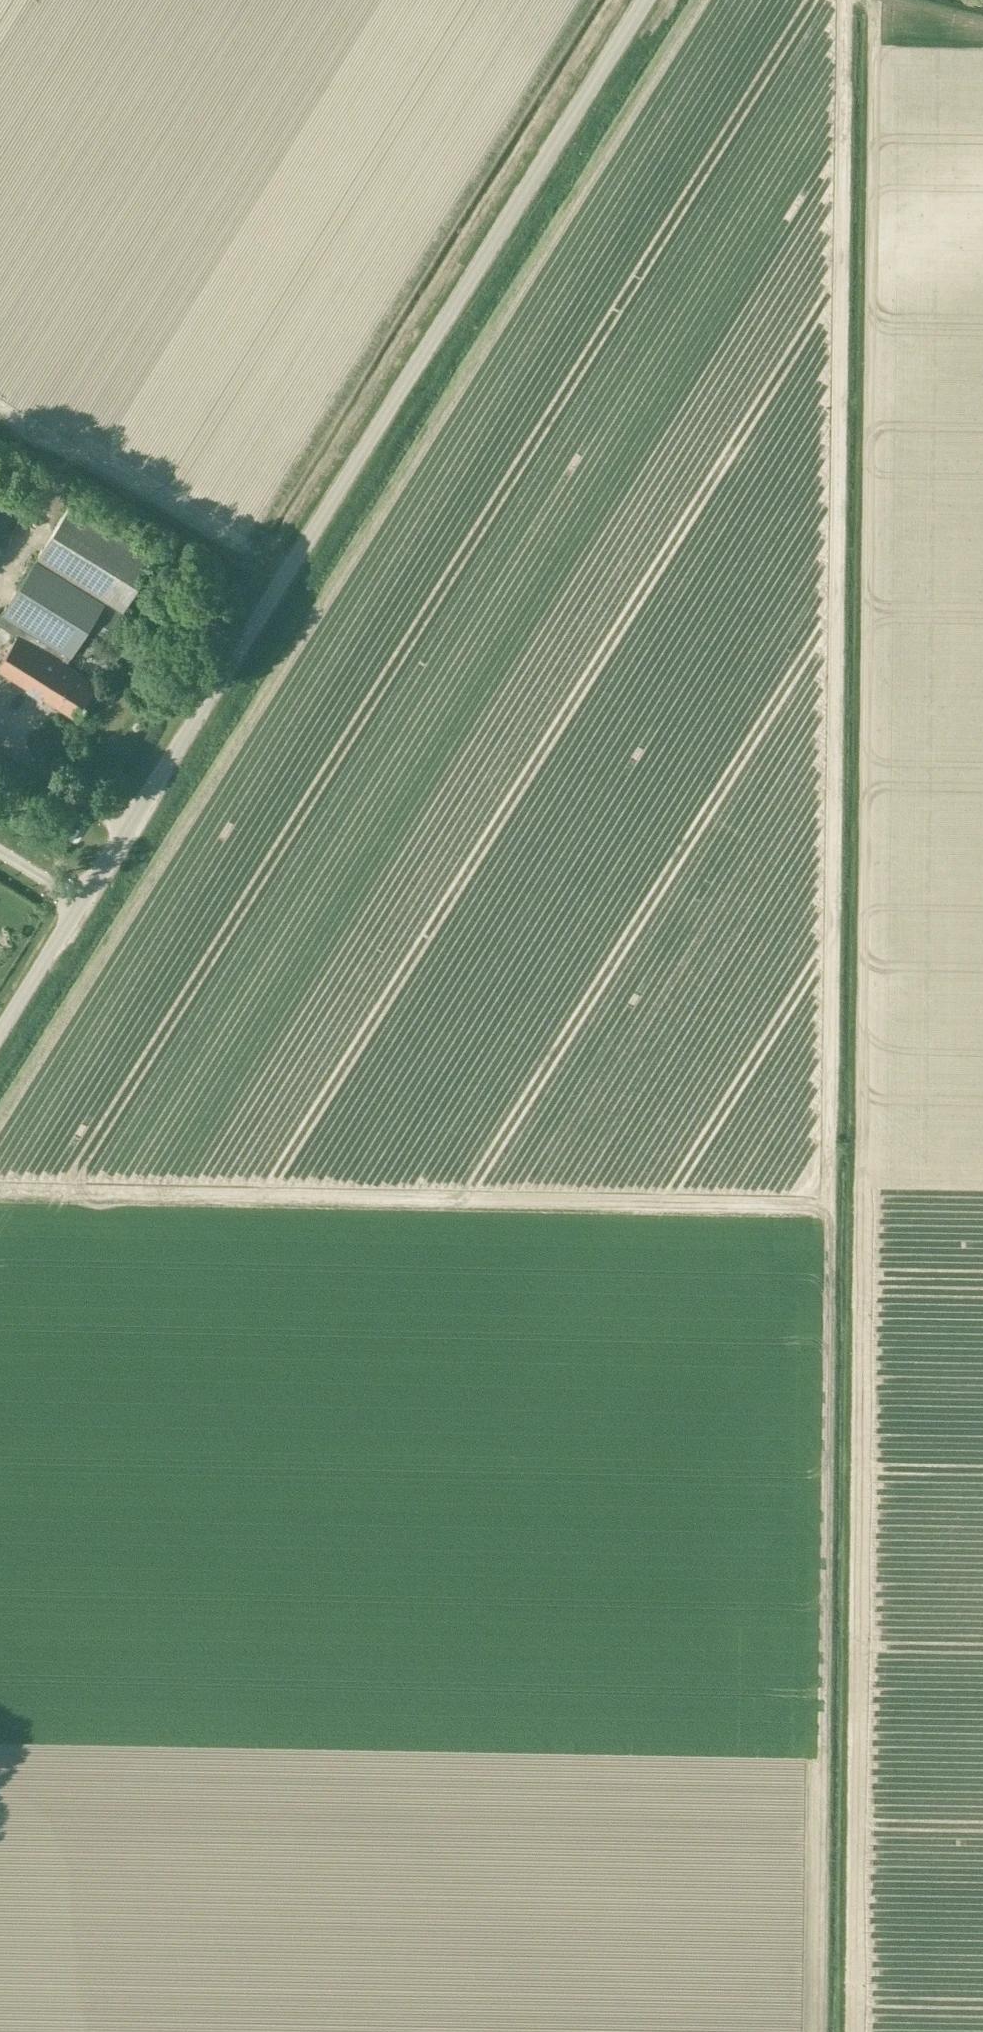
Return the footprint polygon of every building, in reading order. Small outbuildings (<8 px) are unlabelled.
[(38,554),(117,602),(124,607),(157,553),(71,500),(38,554)] [(0,661),(0,670),(26,687),(26,688),(40,696),(40,695),(76,718),(97,684),(65,664),(88,626),(98,632),(117,602),(38,554),(0,614),(0,623),(17,634),(0,661)] [(38,805),(42,800),(35,795),(32,800),(38,805)]
